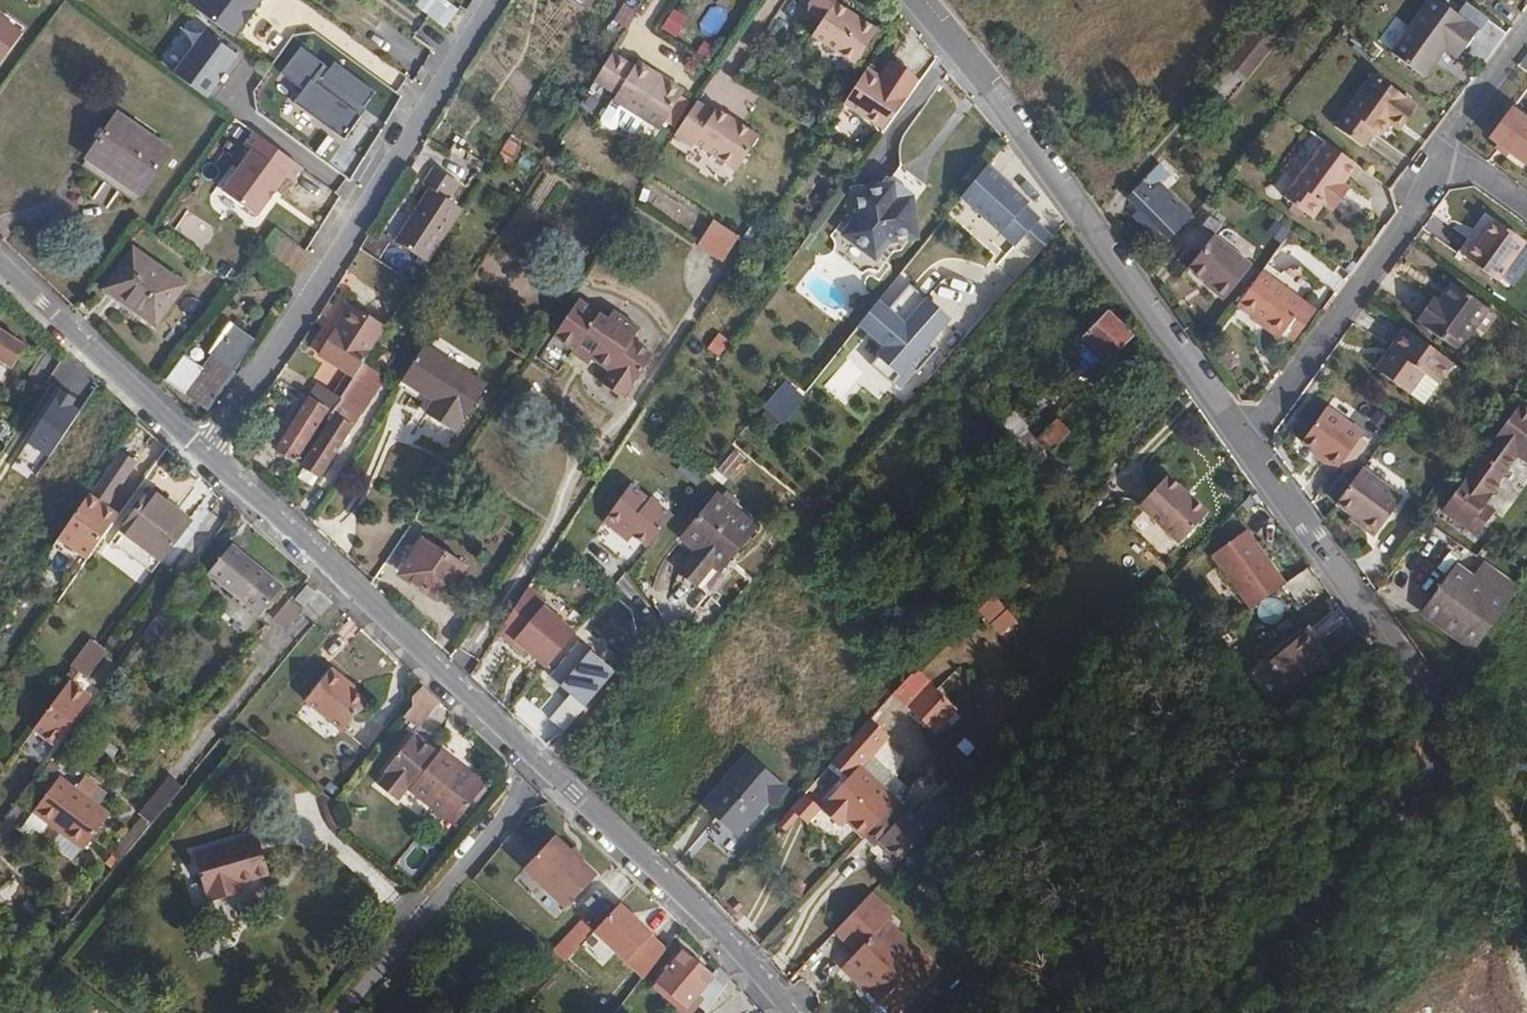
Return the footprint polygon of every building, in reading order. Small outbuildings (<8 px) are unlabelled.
[(153,99),(175,115),(188,124),(221,77),(263,18),(237,0),(204,0),(188,21),(140,89),(153,99)] [(1449,51),(1453,45),(1465,54),(1482,31),(1440,0),(1433,0),(1393,55),(1427,81),(1449,51)] [(830,1),(807,35),(849,64),(871,29),(830,1)] [(612,22),(624,30),(636,13),(623,5),(612,22)] [(20,30),(0,14),(0,57),(20,30)] [(1265,19),(1227,65),(1247,82),(1284,35),(1265,19)] [(1453,45),(1449,51),(1461,59),(1465,54),(1453,45)] [(298,104),(348,140),(381,96),(335,63),(332,67),(305,48),(285,76),(307,92),(298,104)] [(609,54),(590,81),(612,95),(608,101),(654,131),(679,92),(633,62),(629,68),(609,54)] [(861,67),(858,71),(872,81),(875,76),(861,67)] [(838,103),(875,131),(899,100),(872,81),(858,71),(838,103)] [(1357,119),(1345,135),(1365,150),(1377,133),(1391,115),(1398,119),(1406,126),(1420,107),(1377,76),(1349,112),(1357,119)] [(690,101),(667,136),(685,147),(688,143),(730,171),(753,137),(710,109),(706,112),(690,101)] [(1490,137),(1526,163),(1526,118),(1513,107),(1490,137)] [(106,136),(153,171),(168,148),(117,112),(102,134),(106,136)] [(1337,128),(1345,135),(1357,119),(1349,112),(1337,128)] [(1391,115),(1377,133),(1383,138),(1398,119),(1391,115)] [(87,155),(92,158),(106,136),(102,134),(87,155)] [(92,158),(138,191),(153,171),(106,136),(92,158)] [(1359,166),(1328,143),(1286,199),(1316,222),(1327,208),(1334,213),(1348,196),(1340,189),(1345,184),(1359,166)] [(254,151),(226,191),(264,218),(292,177),(254,151)] [(81,165),(86,168),(92,158),(87,155),(81,165)] [(92,158),(86,168),(131,200),(138,191),(92,158)] [(1130,199),(1142,210),(1149,218),(1143,224),(1153,232),(1158,227),(1171,239),(1194,215),(1162,184),(1171,174),(1162,165),(1130,199)] [(392,240),(424,260),(457,208),(444,198),(454,181),(431,166),(419,183),(425,188),(392,240)] [(994,166),(964,198),(1020,250),(1034,235),(1050,250),(1061,237),(1031,208),(1035,204),(994,166)] [(853,189),(854,199),(857,213),(845,229),(874,250),(886,233),(909,231),(911,227),(904,207),(907,202),(880,183),(876,187),(856,187),(853,189)] [(1340,189),(1348,196),(1352,190),(1345,184),(1340,189)] [(1149,218),(1142,210),(1136,217),(1143,224),(1149,218)] [(733,237),(708,220),(690,247),(716,264),(733,237)] [(1475,240),(1465,254),(1469,258),(1468,260),(1498,282),(1526,243),(1497,221),(1480,243),(1475,240)] [(1215,238),(1190,269),(1228,299),(1253,267),(1215,238)] [(130,247),(106,281),(128,298),(125,303),(143,313),(152,320),(179,282),(130,247)] [(1264,274),(1239,307),(1255,319),(1282,338),(1308,305),(1264,274)] [(128,298),(106,281),(99,291),(138,318),(143,313),(125,303),(128,298)] [(1453,283),(1444,297),(1450,302),(1460,288),(1453,283)] [(1450,302),(1444,297),(1440,302),(1435,298),(1418,321),(1459,352),(1490,310),(1460,288),(1450,302)] [(884,357),(907,378),(957,322),(934,302),(913,325),(884,299),(862,324),(890,350),(884,357)] [(596,387),(615,400),(644,355),(626,343),(633,331),(605,313),(600,320),(571,302),(544,341),(567,356),(570,352),(586,363),(604,375),(596,387)] [(314,354),(343,373),(349,376),(382,326),(346,304),(314,354)] [(1106,308),(1082,334),(1106,359),(1131,333),(1106,308)] [(1282,338),(1255,319),(1252,323),(1280,342),(1282,338)] [(199,369),(179,354),(161,380),(163,380),(188,399),(234,331),(230,328),(199,369)] [(1431,346),(1405,328),(1391,348),(1396,352),(1381,373),(1410,393),(1425,373),(1439,382),(1454,363),(1431,346)] [(234,331),(188,399),(202,409),(229,373),(228,369),(249,341),(234,331)] [(10,366),(22,346),(0,332),(0,360),(10,366)] [(1396,352),(1391,348),(1375,369),(1381,373),(1396,352)] [(582,370),(586,363),(570,352),(567,356),(565,358),(582,370)] [(644,355),(615,400),(620,403),(632,385),(649,359),(644,355)] [(343,373),(329,393),(335,397),(338,394),(349,376),(343,373)] [(312,382),(303,396),(305,398),(321,408),(327,412),(335,397),(329,393),(312,382)] [(770,416),(776,422),(798,396),(780,383),(770,396),(760,408),(770,416)] [(991,429),(1030,469),(1042,456),(1088,408),(1075,395),(1037,434),(1011,409),(991,429)] [(316,475),(360,408),(343,397),(299,464),(316,475)] [(321,408),(305,398),(273,445),(290,456),(308,429),(321,408)] [(1482,462),(1508,481),(1520,463),(1526,469),(1526,410),(1523,407),(1482,462)] [(1328,408),(1304,441),(1326,458),(1323,462),(1338,472),(1364,435),(1328,408)] [(104,475),(60,535),(67,540),(87,555),(112,522),(113,521),(118,514),(106,504),(133,461),(120,452),(104,475)] [(314,474),(301,465),(294,476),(307,484),(314,474)] [(1364,468),(1338,504),(1378,534),(1405,498),(1364,468)] [(1166,471),(1138,503),(1161,525),(1179,540),(1206,509),(1166,471)] [(628,475),(603,513),(616,522),(620,518),(649,539),(675,506),(653,490),(650,491),(648,489),(628,475)] [(698,586),(716,564),(721,559),(728,563),(760,524),(712,486),(675,533),(693,547),(675,569),(698,586)] [(124,530),(160,559),(188,520),(149,489),(121,528),(124,530)] [(1286,582),(1244,526),(1209,553),(1251,608),(1286,582)] [(114,543),(150,571),(160,559),(124,530),(114,543)] [(424,537),(399,574),(433,597),(443,594),(462,563),(424,537)] [(62,549),(83,562),(87,555),(67,540),(62,549)] [(228,542),(205,571),(256,614),(280,585),(228,542)] [(721,559),(716,564),(723,569),(724,569),(728,563),(721,559)] [(1509,605),(1519,590),(1485,565),(1474,579),(1509,605)] [(1423,614),(1474,653),(1509,605),(1474,579),(1457,567),(1423,614)] [(521,654),(527,647),(542,661),(575,626),(531,585),(492,626),(521,654)] [(304,590),(297,597),(304,604),(311,596),(304,590)] [(989,595),(975,611),(998,632),(1012,618),(989,595)] [(146,607),(130,629),(143,638),(159,617),(146,607)] [(592,627),(599,618),(590,612),(584,620),(592,627)] [(1272,659),(1297,687),(1337,650),(1314,622),(1291,643),(1283,649),(1272,659)] [(61,659),(66,663),(76,670),(96,644),(81,634),(61,659)] [(563,647),(550,663),(552,665),(532,691),(542,700),(563,674),(566,674),(578,659),(563,647)] [(335,675),(337,672),(328,664),(300,696),(345,738),(371,710),(348,688),(335,675)] [(351,685),(337,672),(335,675),(348,688),(351,685)] [(58,674),(21,723),(43,738),(79,689),(58,674)] [(398,713),(418,730),(425,720),(439,703),(417,682),(406,694),(405,705),(398,713)] [(947,702),(949,700),(935,687),(933,690),(947,702)] [(961,710),(949,700),(947,702),(933,690),(913,711),(939,733),(961,710)] [(872,721),(868,727),(885,744),(890,738),(872,721)] [(868,727),(832,764),(848,779),(821,809),(836,824),(841,819),(847,824),(860,836),(893,799),(885,791),(862,768),(873,757),(885,744),(868,727)] [(461,774),(464,769),(452,760),(444,754),(440,758),(415,739),(387,775),(387,778),(378,790),(398,806),(408,793),(455,829),(484,792),(461,774)] [(749,753),(702,805),(743,841),(789,790),(749,753)] [(862,768),(885,791),(896,780),(873,757),(862,768)] [(48,767),(24,799),(50,819),(49,822),(71,839),(93,810),(97,803),(77,789),(86,777),(74,767),(65,779),(48,767)] [(487,788),(464,769),(461,774),(484,792),(487,788)] [(178,781),(166,771),(135,808),(146,818),(153,810),(178,781)] [(797,810),(808,819),(821,803),(804,789),(779,820),(786,825),(797,810)] [(330,798),(322,791),(325,815),(333,831),(342,827),(343,826),(330,798)] [(893,799),(860,836),(875,847),(879,843),(907,812),(893,799)] [(879,843),(875,847),(877,849),(883,843),(903,863),(942,821),(927,807),(916,820),(907,812),(879,843)] [(841,819),(836,824),(842,830),(847,824),(841,819)] [(208,900),(227,894),(225,885),(237,881),(266,873),(253,832),(189,851),(201,892),(206,892),(208,900)] [(557,832),(528,864),(573,905),(602,873),(557,832)] [(225,885),(227,894),(240,891),(237,881),(225,885)] [(872,895),(836,932),(857,952),(845,967),(861,981),(866,977),(901,1009),(939,969),(889,923),(895,916),(872,895)] [(673,946),(623,901),(597,930),(647,975),(673,946)] [(562,960),(594,928),(582,916),(550,948),(562,960)] [(722,987),(711,979),(712,977),(683,951),(657,981),(685,1006),(690,1002),(702,1012),(722,987)] [(901,1009),(866,977),(861,981),(894,1012),(897,1012),(901,1009)]
